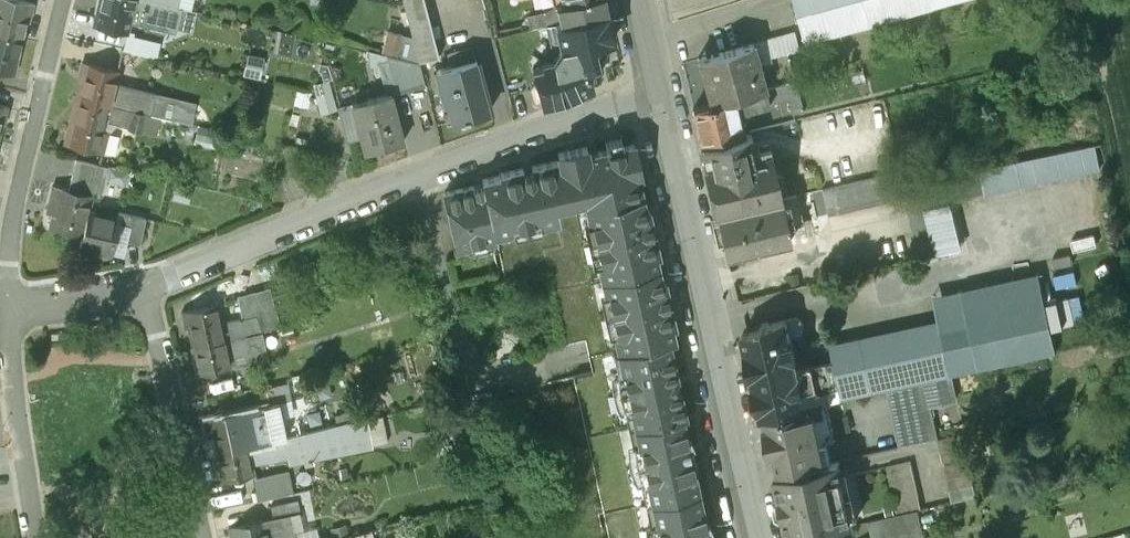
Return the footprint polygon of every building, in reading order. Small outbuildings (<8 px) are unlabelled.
[(23,0),(0,0),(0,30),(21,35),(26,11),(30,12),(32,2),(23,0)] [(157,0),(100,0),(95,22),(127,30),(130,17),(174,27),(180,5),(177,5),(157,0)] [(411,30),(431,25),(425,0),(403,0),(411,30)] [(562,2),(556,3),(557,8),(570,6),(573,18),(607,10),(605,0),(562,0),(562,2)] [(670,10),(701,0),(668,0),(670,10)] [(802,40),(948,0),(791,0),(802,40)] [(557,8),(544,11),(547,24),(573,18),(570,6),(557,8)] [(573,18),(547,24),(551,43),(541,59),(543,65),(532,67),(542,103),(565,97),(592,85),(589,70),(592,69),(590,60),(594,59),(590,43),(613,38),(607,10),(573,18)] [(0,30),(0,67),(13,70),(21,35),(0,30)] [(159,40),(131,33),(127,49),(155,56),(159,40)] [(796,33),(755,44),(761,66),(774,63),(773,58),(800,51),(796,33)] [(755,44),(699,59),(711,104),(767,89),(761,66),(755,44)] [(250,56),(243,72),(256,77),(262,61),(250,56)] [(405,60),(388,56),(397,92),(412,88),(405,60)] [(476,58),(437,68),(446,102),(449,101),(453,119),(464,117),(464,118),(469,116),(468,115),(490,110),(476,58)] [(118,68),(83,60),(80,70),(83,71),(78,95),(132,108),(149,112),(154,93),(154,91),(114,82),(118,68)] [(805,112),(798,81),(767,89),(771,104),(790,99),(794,115),(805,112)] [(711,104),(693,109),(701,143),(744,133),(739,112),(771,104),(767,89),(711,104)] [(176,98),(154,93),(149,112),(160,115),(182,120),(184,112),(174,109),(176,98)] [(391,93),(339,106),(348,139),(362,135),(366,151),(403,141),(403,140),(402,141),(398,125),(399,124),(395,108),(393,108),(390,94),(391,94),(391,93)] [(132,108),(78,95),(72,120),(69,119),(65,140),(104,150),(108,130),(103,129),(106,115),(129,120),(132,108)] [(0,104),(0,128),(3,115),(6,116),(8,106),(0,104)] [(149,112),(132,108),(129,120),(127,126),(156,133),(160,115),(149,112)] [(744,133),(701,143),(716,213),(781,198),(768,144),(753,148),(749,131),(744,133)] [(607,148),(597,151),(597,152),(588,153),(587,146),(558,152),(567,191),(588,187),(592,206),(586,207),(586,208),(643,195),(638,176),(641,175),(634,142),(623,145),(621,137),(605,141),(607,148)] [(1094,144),(902,185),(904,195),(919,256),(932,253),(923,208),(950,202),(949,201),(1100,168),(1094,144)] [(559,159),(531,165),(533,171),(524,173),(523,167),(499,172),(499,174),(482,178),(496,240),(497,240),(496,233),(514,229),(514,227),(538,222),(539,224),(559,219),(554,194),(567,191),(558,152),(557,152),(559,159)] [(110,165),(75,157),(71,174),(106,182),(107,178),(110,165)] [(128,169),(110,165),(107,178),(124,182),(128,169)] [(899,171),(821,189),(827,213),(904,195),(902,185),(899,171)] [(106,182),(71,174),(68,187),(53,184),(48,204),(54,205),(49,224),(83,232),(88,210),(93,188),(104,191),(106,182)] [(473,185),(445,191),(457,248),(473,245),(473,243),(483,240),(483,243),(496,240),(482,178),(483,183),(482,183),(482,184),(474,186),(473,185)] [(567,191),(554,194),(559,219),(539,224),(538,222),(514,227),(514,229),(496,233),(497,240),(496,240),(505,280),(547,271),(564,345),(585,340),(589,357),(613,351),(613,350),(618,349),(614,331),(616,331),(608,293),(605,294),(602,279),(598,260),(600,260),(592,222),(590,223),(586,208),(586,207),(592,206),(588,187),(567,191)] [(643,195),(586,208),(590,223),(592,222),(600,260),(598,260),(602,279),(658,266),(656,255),(659,254),(654,231),(652,231),(650,223),(652,222),(649,207),(645,208),(643,195)] [(781,198),(716,213),(726,255),(789,240),(786,227),(803,223),(796,195),(781,198)] [(117,217),(88,210),(83,232),(80,245),(110,252),(117,224),(119,217),(117,217)] [(132,214),(118,210),(117,217),(119,217),(117,224),(129,227),(132,214)] [(146,217),(132,214),(129,227),(126,239),(140,243),(146,217)] [(1041,230),(1042,241),(1068,239),(1069,251),(1106,249),(1105,226),(1041,230)] [(658,266),(602,279),(605,294),(608,293),(616,331),(614,331),(618,349),(613,350),(613,351),(674,338),(674,337),(672,326),(675,326),(670,302),(668,303),(666,294),(668,294),(664,278),(661,279),(658,266)] [(1038,271),(960,288),(978,369),(1056,352),(1038,271)] [(269,287),(237,295),(242,317),(221,322),(224,339),(262,331),(263,330),(279,323),(269,287)] [(960,288),(934,294),(939,319),(951,375),(978,369),(960,288)] [(217,305),(182,312),(184,323),(188,322),(193,346),(224,339),(221,322),(217,305)] [(799,317),(764,324),(764,328),(747,332),(766,415),(767,415),(828,402),(831,401),(823,362),(800,367),(792,334),(802,332),(804,330),(806,328),(807,324),(806,320),(804,318),(802,317),(799,317)] [(939,319),(832,342),(836,359),(844,398),(886,389),(925,381),(951,375),(939,319)] [(262,331),(246,334),(250,351),(252,361),(268,358),(262,331)] [(224,339),(193,346),(199,372),(231,365),(228,356),(250,351),(246,334),(224,339)] [(613,351),(613,352),(618,351),(623,370),(618,371),(617,374),(617,376),(618,382),(618,387),(619,389),(620,396),(621,398),(623,404),(626,411),(631,409),(635,426),(685,415),(679,385),(674,386),(673,378),(677,377),(669,340),(674,338),(613,351)] [(613,351),(589,357),(593,373),(573,377),(603,513),(651,501),(647,481),(643,482),(639,474),(639,473),(637,467),(636,461),(635,459),(634,454),(634,451),(634,443),(639,442),(635,426),(631,409),(626,411),(623,404),(621,398),(620,396),(619,389),(618,387),(618,382),(617,376),(617,374),(618,371),(623,370),(618,351),(613,352),(613,351)] [(836,359),(823,362),(831,401),(844,398),(836,359)] [(925,381),(886,389),(899,446),(937,438),(925,381)] [(290,386),(262,392),(265,406),(282,402),(294,400),(290,386)] [(265,406),(206,419),(208,428),(211,428),(216,453),(287,438),(292,436),(282,402),(265,406)] [(828,402),(767,415),(780,472),(833,461),(829,443),(836,442),(828,402)] [(685,415),(635,426),(639,442),(634,443),(634,451),(634,454),(635,459),(636,461),(637,467),(639,473),(639,474),(643,482),(647,481),(651,501),(698,491),(693,465),(693,463),(694,457),(693,452),(689,453),(687,445),(692,444),(690,440),(687,435),(685,432),(682,416),(685,415)] [(368,418),(338,425),(342,446),(371,440),(368,418)] [(287,438),(216,453),(222,479),(254,472),(252,464),(296,455),(297,459),(342,450),(342,446),(338,425),(292,436),(287,438)] [(962,433),(937,438),(943,462),(967,456),(962,433)] [(780,472),(774,474),(788,537),(843,525),(854,523),(840,459),(833,461),(780,472)] [(910,461),(886,466),(896,513),(917,509),(920,508),(910,461)] [(968,461),(944,466),(951,501),(976,496),(968,461)] [(288,473),(254,480),(258,500),(293,493),(288,473)] [(651,501),(655,517),(651,518),(651,529),(652,536),(653,537),(710,537),(711,532),(710,528),(706,528),(704,520),(708,519),(707,515),(704,511),(702,508),(699,492),(702,491),(702,490),(698,491),(651,501)] [(296,500),(270,505),(273,518),(299,513),(296,500)] [(651,501),(603,513),(609,537),(653,537),(652,536),(651,529),(651,518),(655,517),(651,501)] [(868,520),(872,537),(898,537),(922,533),(917,509),(896,513),(868,520)] [(230,528),(233,537),(237,537),(294,537),(289,517),(299,515),(299,513),(273,518),(230,528)] [(788,537),(789,537),(846,537),(843,525),(788,537)]
